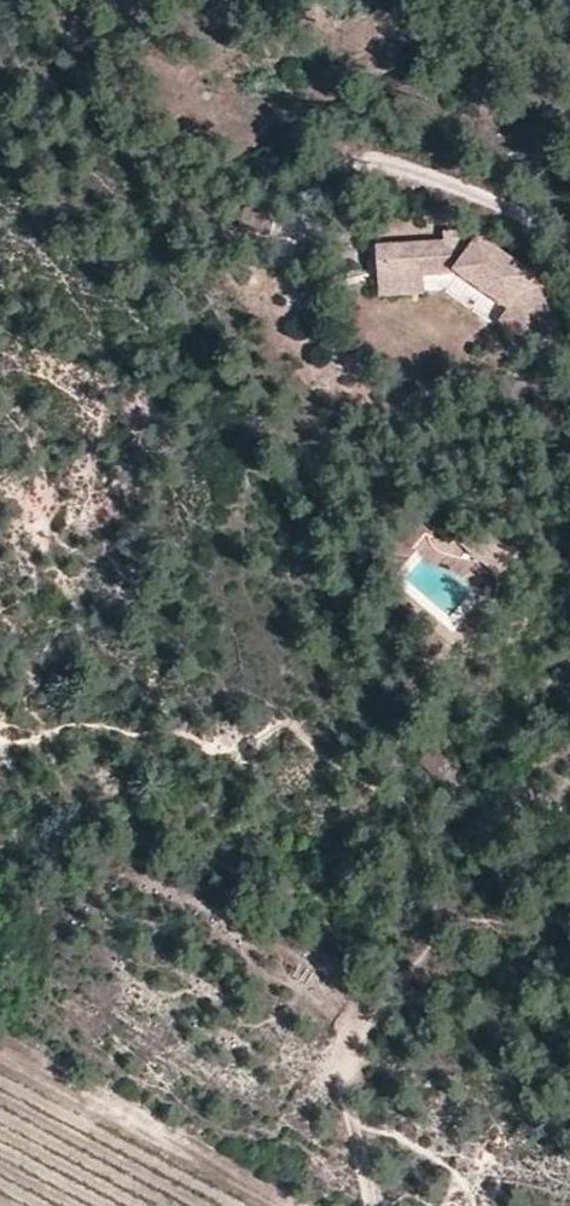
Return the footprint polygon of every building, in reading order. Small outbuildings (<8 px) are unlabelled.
[(526,272),(472,234),(465,227),(460,236),(438,238),(369,242),(371,265),(415,262),(415,271),(450,269),(500,306),(493,316),(510,353),(554,333),(526,272)] [(465,227),(438,229),(438,238),(460,236),(465,227)] [(415,271),(415,262),(371,265),(373,292),(418,289),(415,271)] [(468,521),(450,538),(494,576),(509,557),(468,521)]
